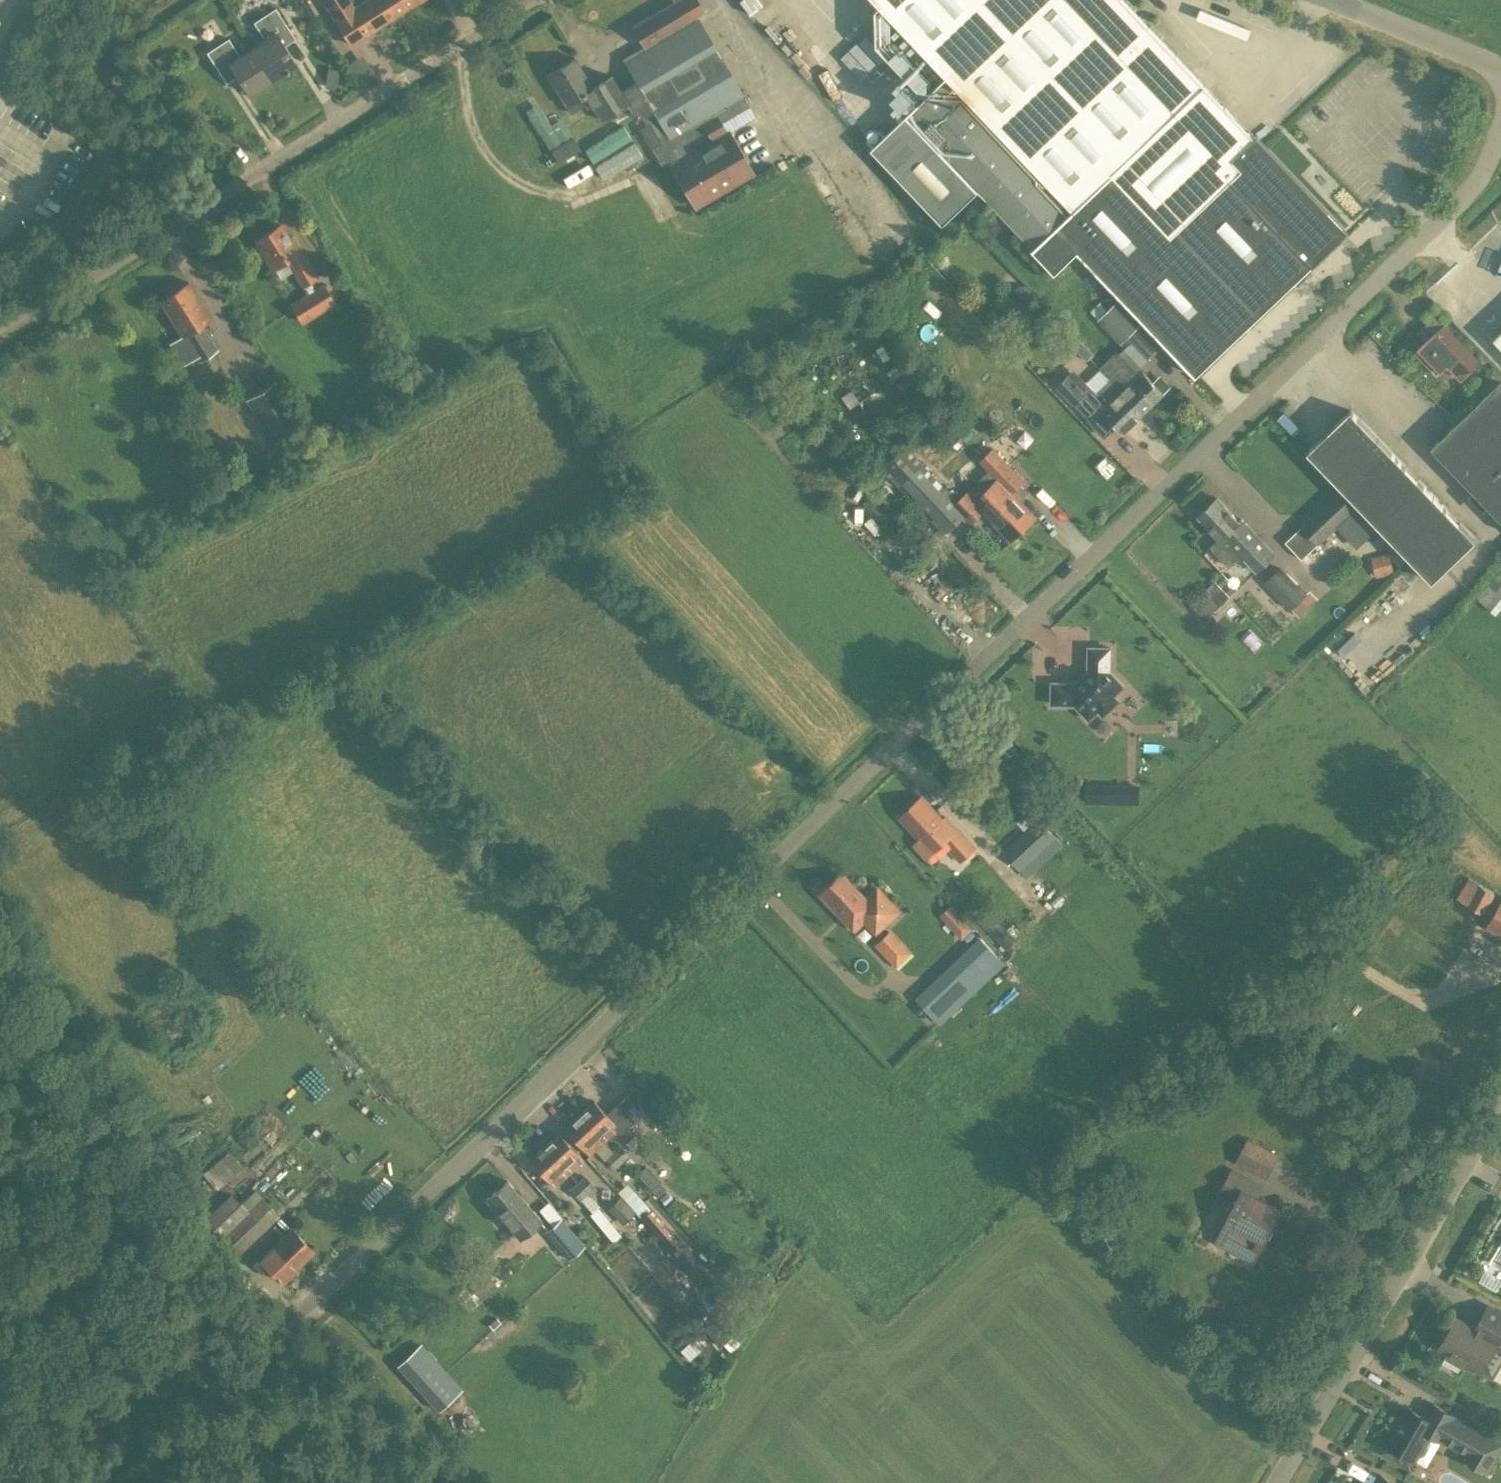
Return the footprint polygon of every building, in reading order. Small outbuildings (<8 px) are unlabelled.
[(387,0),(365,0),(354,7),(349,0),(326,0),(324,1),(352,44),(397,15),(387,0)] [(397,15),(421,0),(387,0),(397,15)] [(628,104),(633,112),(637,118),(644,113),(649,122),(671,158),(674,164),(673,165),(697,206),(752,173),(728,132),(724,134),(717,124),(749,105),(696,17),(701,14),(693,0),(677,0),(633,27),(644,46),(623,59),(637,82),(621,91),(628,104)] [(878,3),(948,74),(871,145),(943,220),(977,188),(998,210),(993,215),(1005,229),(1011,224),(1056,272),(1077,252),(1196,377),(1339,239),(1334,234),(1341,228),(1331,217),(1321,208),(1315,214),(1276,173),(1248,144),(1255,137),(1232,111),(1130,0),(881,0),(878,3)] [(265,39),(253,47),(273,79),(297,64),(281,39),(292,32),(276,7),(254,21),(265,39)] [(273,79),(253,47),(240,55),(229,38),(207,52),(223,76),(234,69),(249,94),(273,79)] [(367,53),(349,61),(359,83),(377,76),(367,53)] [(602,120),(628,104),(621,91),(612,75),(593,87),(575,58),(548,75),(571,113),(585,104),(588,109),(593,105),(602,120)] [(551,124),(538,103),(527,110),(559,163),(581,149),(561,118),(551,124)] [(603,175),(644,156),(631,127),(591,145),(598,159),(596,160),(603,175)] [(286,260),(307,293),(314,288),(310,282),(318,277),(293,237),(290,239),(281,224),(256,239),(274,267),(286,260)] [(218,349),(202,323),(211,317),(189,282),(160,299),(182,335),(169,343),(183,365),(195,357),(198,361),(218,349)] [(314,288),(307,293),(290,304),(302,323),(336,303),(323,283),(314,288)] [(1100,301),(1089,311),(1120,343),(1139,325),(1116,301),(1108,309),(1100,301)] [(1464,379),(1483,358),(1437,316),(1422,332),(1427,338),(1415,351),(1439,373),(1447,364),(1464,379)] [(1111,379),(1109,381),(1141,415),(1164,393),(1139,366),(1149,356),(1134,341),(1121,354),(1118,351),(1100,368),(1111,379)] [(1062,380),(1055,373),(1046,381),(1071,406),(1073,404),(1075,405),(1092,388),(1073,369),(1062,380)] [(245,400),(273,443),(304,423),(277,380),(245,400)] [(1141,415),(1109,381),(1101,389),(1107,395),(1097,405),(1123,433),(1141,415)] [(1498,383),(1431,447),(1500,520),(1500,386),(1498,383)] [(1307,451),(1432,581),(1475,540),(1350,410),(1307,451)] [(881,467),(931,520),(955,497),(905,444),(881,467)] [(1025,480),(1013,467),(994,448),(981,461),(991,471),(956,504),(954,506),(964,516),(970,523),(984,510),(1012,539),(1036,516),(1013,492),(1025,480)] [(1118,468),(1106,455),(1096,465),(1108,477),(1118,468)] [(884,484),(875,492),(889,507),(898,500),(884,484)] [(1355,509),(1339,491),(1285,541),(1301,559),(1355,509)] [(1198,516),(1220,539),(1211,547),(1229,565),(1241,554),(1257,571),(1275,554),(1242,519),(1240,521),(1218,497),(1198,516)] [(1370,557),(1376,577),(1394,572),(1388,552),(1370,557)] [(1292,608),(1299,616),(1318,598),(1309,589),(1306,592),(1281,565),(1264,581),(1290,609),(1292,608)] [(1500,618),(1500,568),(1476,597),(1500,618)] [(1223,572),(1189,604),(1203,620),(1238,588),(1223,572)] [(1115,700),(1114,694),(1123,685),(1110,671),(1111,647),(1089,647),(1088,670),(1076,682),(1052,682),(1052,703),(1075,704),(1089,719),(1098,710),(1098,709),(1099,709),(1103,711),(1108,710),(1114,704),(1115,700)] [(1107,785),(1106,801),(1138,802),(1139,786),(1107,785)] [(928,857),(945,841),(962,859),(974,848),(957,829),(954,831),(921,796),(901,815),(921,837),(915,843),(928,857)] [(1058,835),(1038,815),(1002,850),(1026,876),(1037,866),(1031,860),(1041,850),(1048,858),(1063,844),(1056,837),(1058,835)] [(864,921),(875,932),(898,910),(877,888),(865,899),(840,873),(819,892),(855,930),(864,921)] [(1456,897),(1482,913),(1495,892),(1469,877),(1456,897)] [(1487,925),(1500,933),(1500,901),(1487,925)] [(973,914),(1006,949),(1017,938),(984,903),(973,914)] [(973,928),(951,904),(940,914),(961,939),(973,928)] [(889,929),(873,944),(895,967),(911,951),(889,929)] [(979,935),(914,997),(940,1024),(1005,962),(979,935)] [(595,1100),(580,1114),(604,1141),(618,1128),(621,1132),(635,1120),(618,1102),(606,1113),(595,1100)] [(604,1141),(580,1114),(564,1128),(589,1155),(595,1149),(604,1159),(605,1158),(614,1168),(622,1161),(612,1149),(611,1150),(604,1141)] [(560,1132),(545,1146),(569,1173),(584,1159),(560,1132)] [(1235,1160),(1266,1178),(1280,1153),(1248,1136),(1235,1160)] [(619,1143),(612,1149),(622,1161),(630,1154),(619,1143)] [(569,1173),(545,1146),(529,1160),(554,1187),(569,1173)] [(203,1173),(216,1190),(243,1167),(229,1151),(203,1173)] [(645,1165),(637,1173),(657,1196),(666,1189),(645,1165)] [(1217,1239),(1254,1259),(1281,1208),(1248,1191),(1254,1180),(1232,1169),(1222,1189),(1239,1198),(1217,1239)] [(585,1174),(577,1181),(587,1193),(594,1186),(585,1174)] [(486,1199),(520,1238),(542,1219),(508,1180),(486,1199)] [(587,1193),(577,1181),(569,1188),(592,1212),(589,1213),(613,1242),(621,1235),(599,1208),(600,1206),(587,1193)] [(204,1218),(238,1254),(280,1215),(262,1196),(247,1210),(231,1193),(210,1212),(204,1218)] [(627,1204),(620,1196),(607,1208),(622,1223),(634,1212),(638,1216),(648,1207),(636,1195),(627,1204)] [(578,1237),(561,1217),(544,1232),(561,1252),(578,1237)] [(261,1259),(282,1281),(312,1251),(291,1230),(261,1259)] [(466,1281),(468,1283),(455,1294),(469,1311),(515,1272),(499,1253),(466,1281)] [(1445,1357),(1460,1367),(1464,1361),(1480,1371),(1496,1345),(1500,1348),(1500,1326),(1490,1320),(1482,1333),(1456,1318),(1439,1347),(1448,1352),(1445,1357)] [(680,1349),(689,1360),(707,1343),(698,1333),(680,1349)] [(434,1390),(441,1382),(436,1377),(446,1367),(422,1345),(405,1363),(434,1390)] [(1410,1467),(1430,1433),(1466,1454),(1464,1458),(1487,1472),(1500,1448),(1500,1443),(1433,1403),(1425,1417),(1409,1408),(1383,1452),(1410,1467)] [(1380,1474),(1376,1482),(1395,1482),(1380,1474)]
